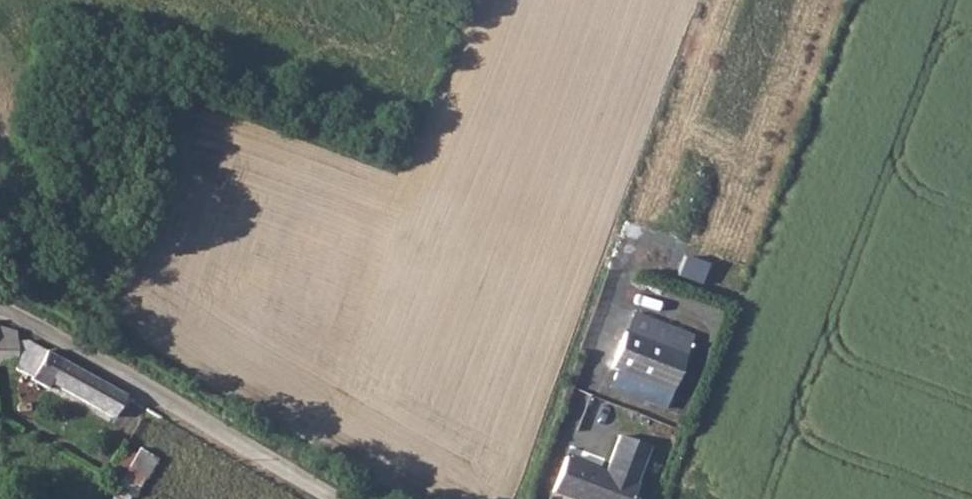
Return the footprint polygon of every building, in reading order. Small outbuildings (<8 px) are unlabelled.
[(674,278),(698,285),(705,261),(680,255),(674,278)] [(14,332),(13,332),(0,328),(0,363),(17,363),(14,332)] [(661,388),(674,354),(628,335),(614,370),(661,388)] [(108,418),(121,396),(24,338),(20,343),(45,360),(43,363),(55,370),(48,381),(108,418)] [(691,361),(674,354),(661,388),(677,395),(691,361)] [(55,370),(43,363),(35,377),(46,384),(48,381),(55,370)] [(570,498),(620,498),(641,443),(623,435),(607,473),(568,457),(555,493),(570,498)] [(620,498),(635,498),(641,485),(637,483),(652,448),(641,443),(620,498)] [(135,494),(150,456),(120,444),(104,482),(135,494)]
